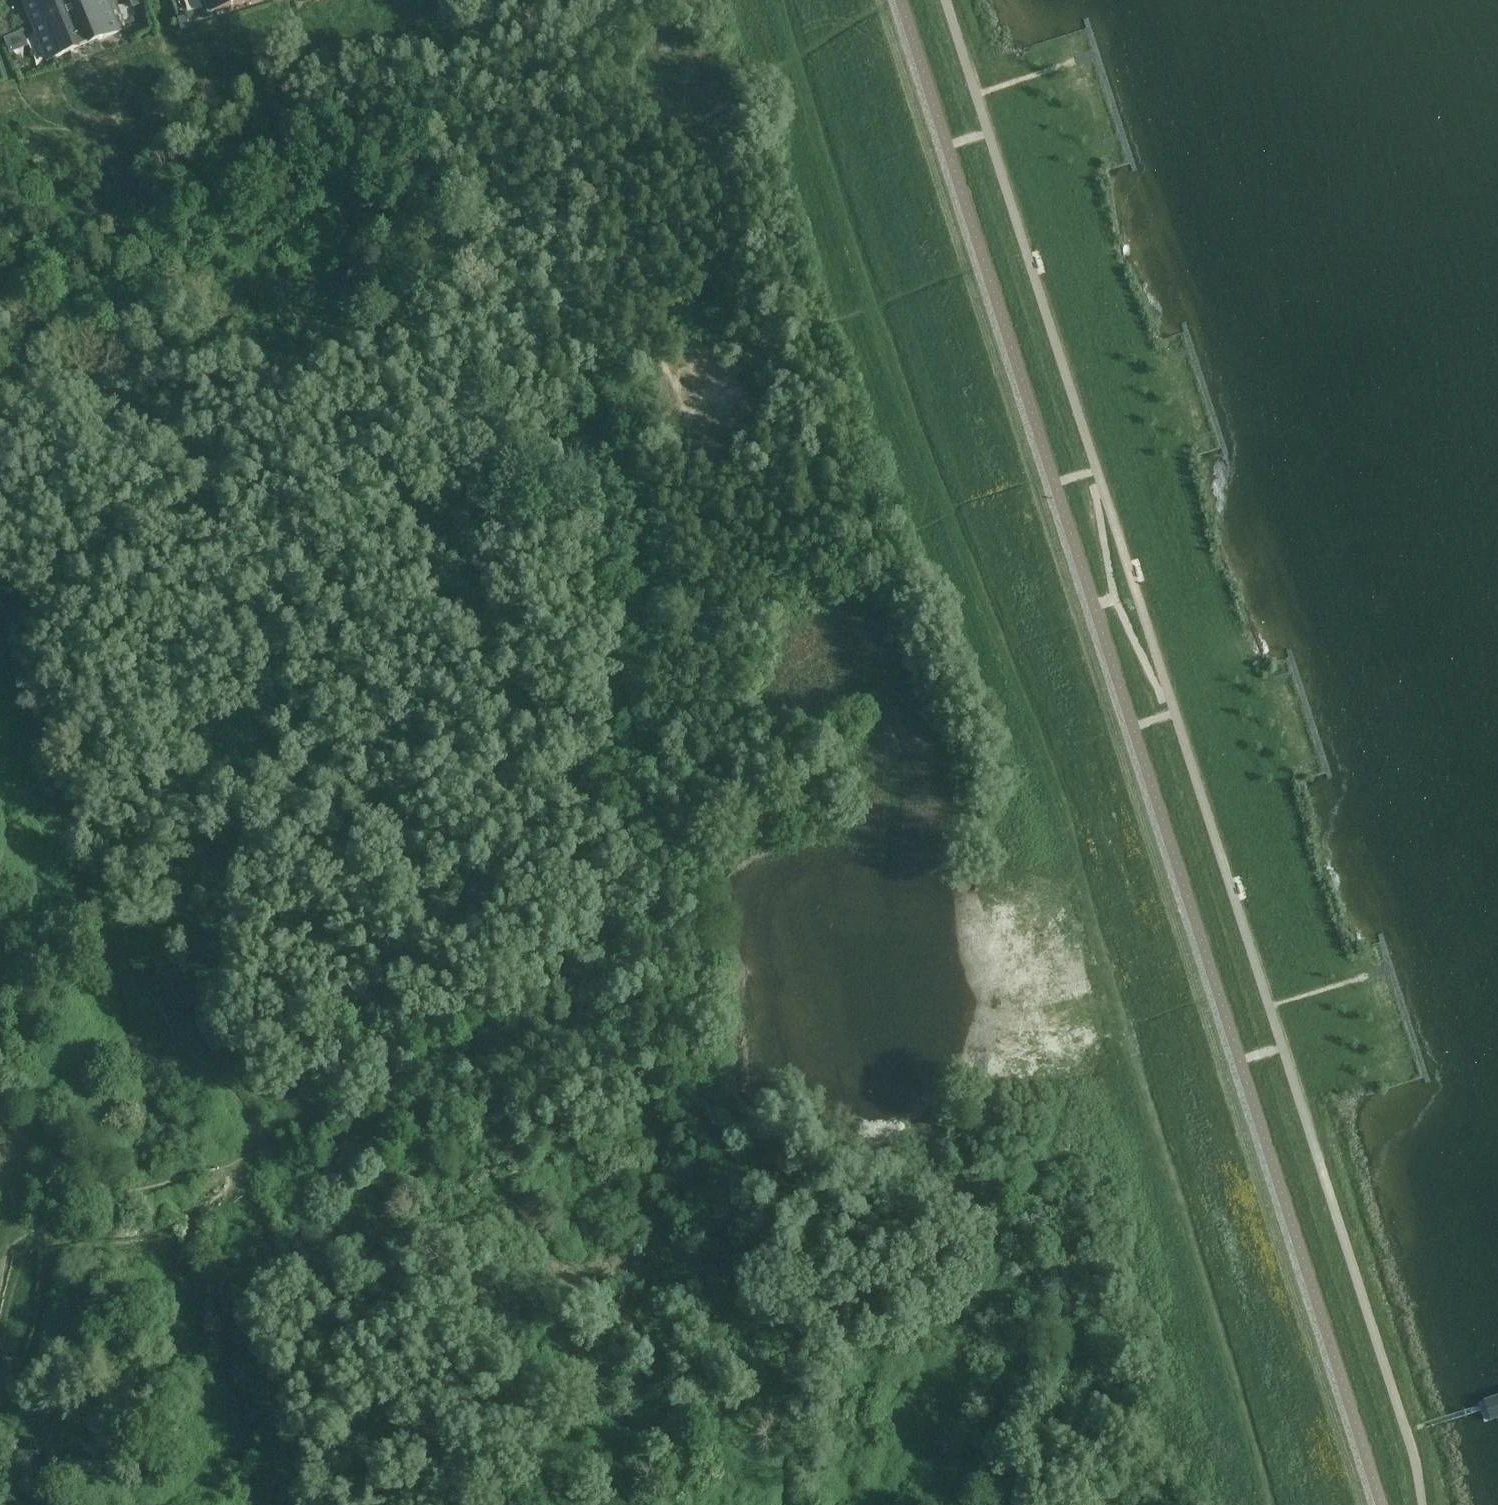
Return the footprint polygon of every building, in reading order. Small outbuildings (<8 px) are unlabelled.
[(64,16),(57,0),(22,0),(33,28),(64,16)] [(75,11),(102,0),(70,0),(75,11)] [(88,44),(119,32),(106,0),(102,0),(75,11),(88,44)] [(207,15),(252,2),(251,0),(203,0),(207,15)] [(33,28),(47,61),(77,49),(75,43),(64,16),(33,28)] [(186,16),(177,19),(181,31),(189,29),(186,16)] [(12,38),(5,40),(10,52),(16,49),(12,38)] [(1487,1424),(1497,1420),(1497,1399),(1480,1405),(1482,1409),(1487,1424)]
